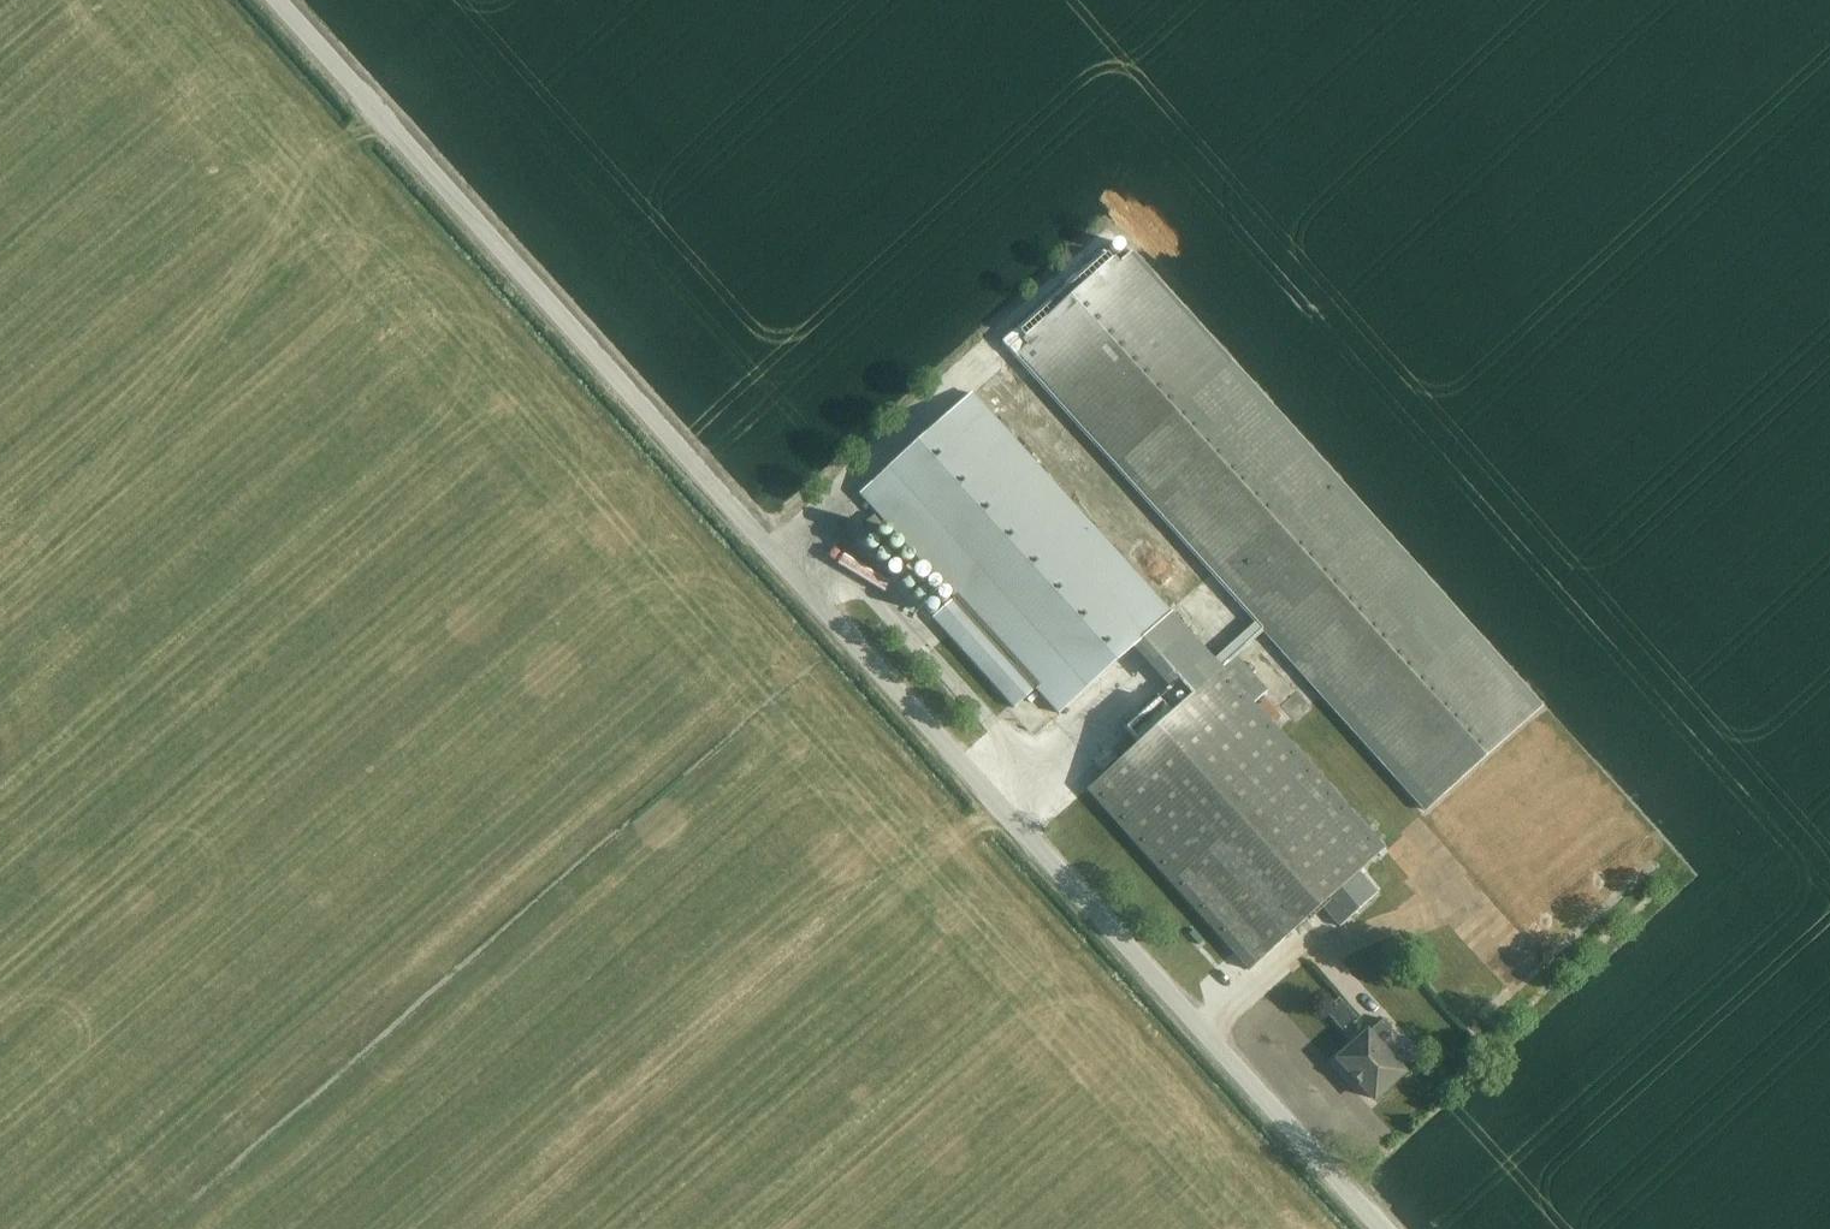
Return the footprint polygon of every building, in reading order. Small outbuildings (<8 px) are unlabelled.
[(975,393),(864,493),(958,597),(936,617),(1018,707),(1039,687),(1055,705),(1159,612),(1162,616),(1169,623),(1148,642),(1181,679),(1138,718),(1125,729),(1140,745),(1090,789),(1105,806),(1101,810),(1107,817),(1112,814),(1253,971),(1323,908),(1341,927),(1378,894),(1376,892),(1389,881),(1373,863),(1388,850),(1384,845),(1392,837),(1376,819),(1367,827),(1257,705),(1255,703),(1269,691),(1238,657),(1268,632),(1430,812),(1544,709),(1231,364),(1129,251),(1119,261),(1107,248),(1004,341),(1016,354),(1118,467),(1257,620),(1215,658),(975,393)] [(1396,1029),(1387,1020),(1342,1060),(1355,1075),(1354,1076),(1362,1086),(1364,1085),(1377,1100),(1385,1093),(1391,1094),(1399,1088),(1398,1081),(1406,1074),(1379,1044),(1396,1029)]
